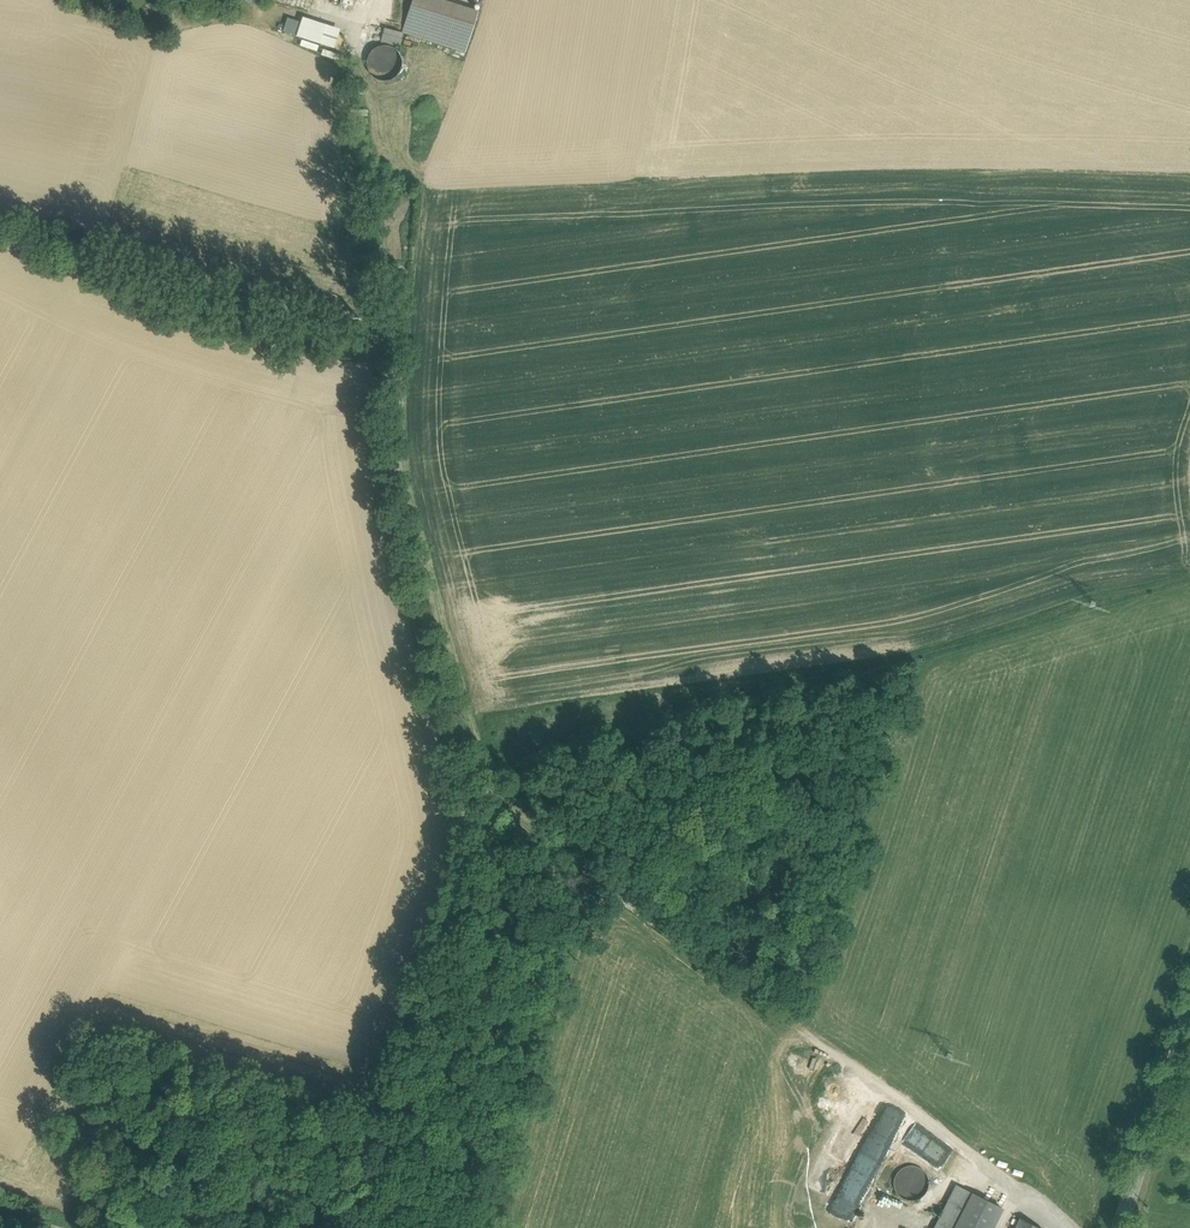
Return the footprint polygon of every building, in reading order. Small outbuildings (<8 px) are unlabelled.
[(467,51),(479,8),(449,0),(412,0),(403,33),(467,51)] [(283,31),(335,47),(341,27),(303,16),(302,21),(287,16),(283,31)] [(401,69),(402,62),(401,56),(397,50),(391,46),(384,45),(378,46),(372,50),(368,56),(367,63),(368,70),(372,76),(378,79),(385,81),(392,79),(397,75),(401,69)] [(959,1177),(967,1166),(863,1089),(850,1105),(931,1165),(937,1158),(942,1162),(941,1163),(959,1177)] [(928,1190),(929,1183),(927,1177),(924,1171),(918,1167),(911,1166),(905,1167),(899,1171),(895,1177),(894,1184),(895,1190),(899,1196),(905,1200),(912,1201),(918,1199),(924,1196),(928,1190)] [(865,1173),(843,1174),(844,1208),(850,1208),(850,1202),(865,1202),(865,1173)] [(935,1227),(955,1227),(972,1194),(972,1193),(956,1185),(935,1227)] [(955,1227),(983,1227),(995,1205),(972,1194),(955,1227)] [(983,1227),(993,1227),(1003,1209),(995,1205),(983,1227)] [(1019,1217),(1014,1227),(1040,1227),(1019,1217)]
